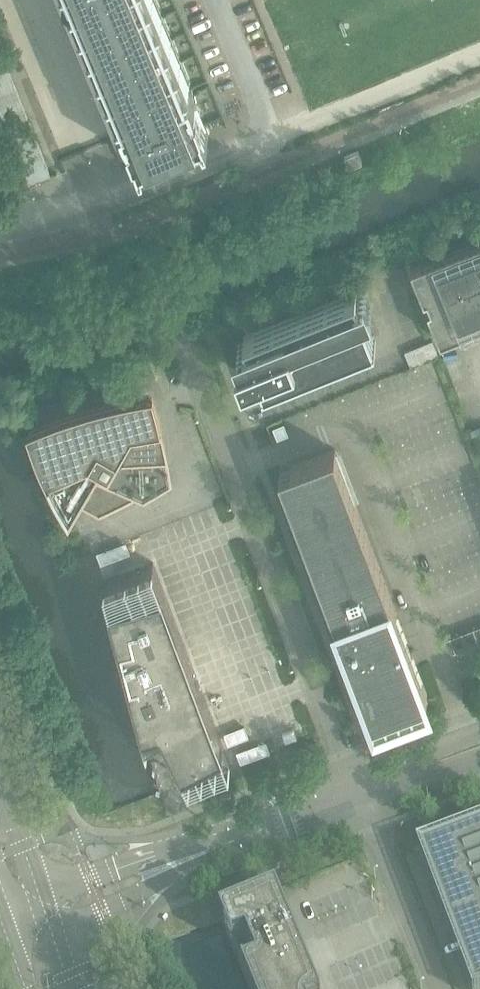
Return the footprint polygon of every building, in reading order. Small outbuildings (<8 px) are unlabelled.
[(119,113),(121,112),(123,116),(122,116),(123,119),(124,122),(126,125),(127,128),(129,130),(131,133),(137,147),(137,148),(137,149),(137,150),(138,151),(138,152),(139,154),(139,155),(140,158),(141,160),(142,162),(146,161),(144,155),(155,151),(158,150),(162,159),(189,148),(185,138),(188,137),(203,131),(205,136),(209,135),(209,133),(208,132),(208,131),(207,130),(207,129),(206,127),(206,126),(205,125),(205,124),(204,123),(204,122),(203,121),(202,120),(196,106),(197,106),(196,103),(196,99),(195,96),(194,93),(193,90),(191,88),(189,84),(191,83),(156,0),(72,0),(119,113)] [(4,121),(29,186),(51,177),(25,112),(8,69),(7,69),(0,72),(0,112),(4,121)] [(358,152),(345,157),(347,163),(349,168),(362,163),(358,152)] [(412,264),(425,296),(428,295),(432,304),(428,305),(441,338),(479,322),(479,237),(412,264)] [(239,343),(244,355),(237,358),(244,375),(260,368),(264,380),(265,382),(376,337),(375,335),(356,289),(357,289),(356,287),(244,332),(245,334),(246,334),(248,338),(245,340),(245,341),(239,343)] [(82,500),(81,503),(100,514),(144,492),(149,489),(159,483),(165,480),(174,474),(171,458),(169,445),(166,431),(163,420),(162,413),(158,399),(154,385),(134,387),(117,391),(104,394),(89,398),(72,403),(58,408),(39,415),(28,420),(32,431),(37,444),(40,452),(43,459),(47,468),(53,481),(56,486),(58,490),(61,495),(64,502),(70,511),(78,498),(82,500)] [(335,449),(280,470),(320,577),(372,715),(428,693),(417,665),(411,667),(406,656),(412,654),(397,613),(335,449)] [(231,767),(153,563),(104,581),(143,730),(161,726),(189,783),(231,767)] [(479,645),(479,628),(451,639),(457,654),(479,645)] [(421,849),(474,988),(479,988),(479,827),(421,849)] [(220,916),(250,988),(316,988),(276,893),(220,916)]
